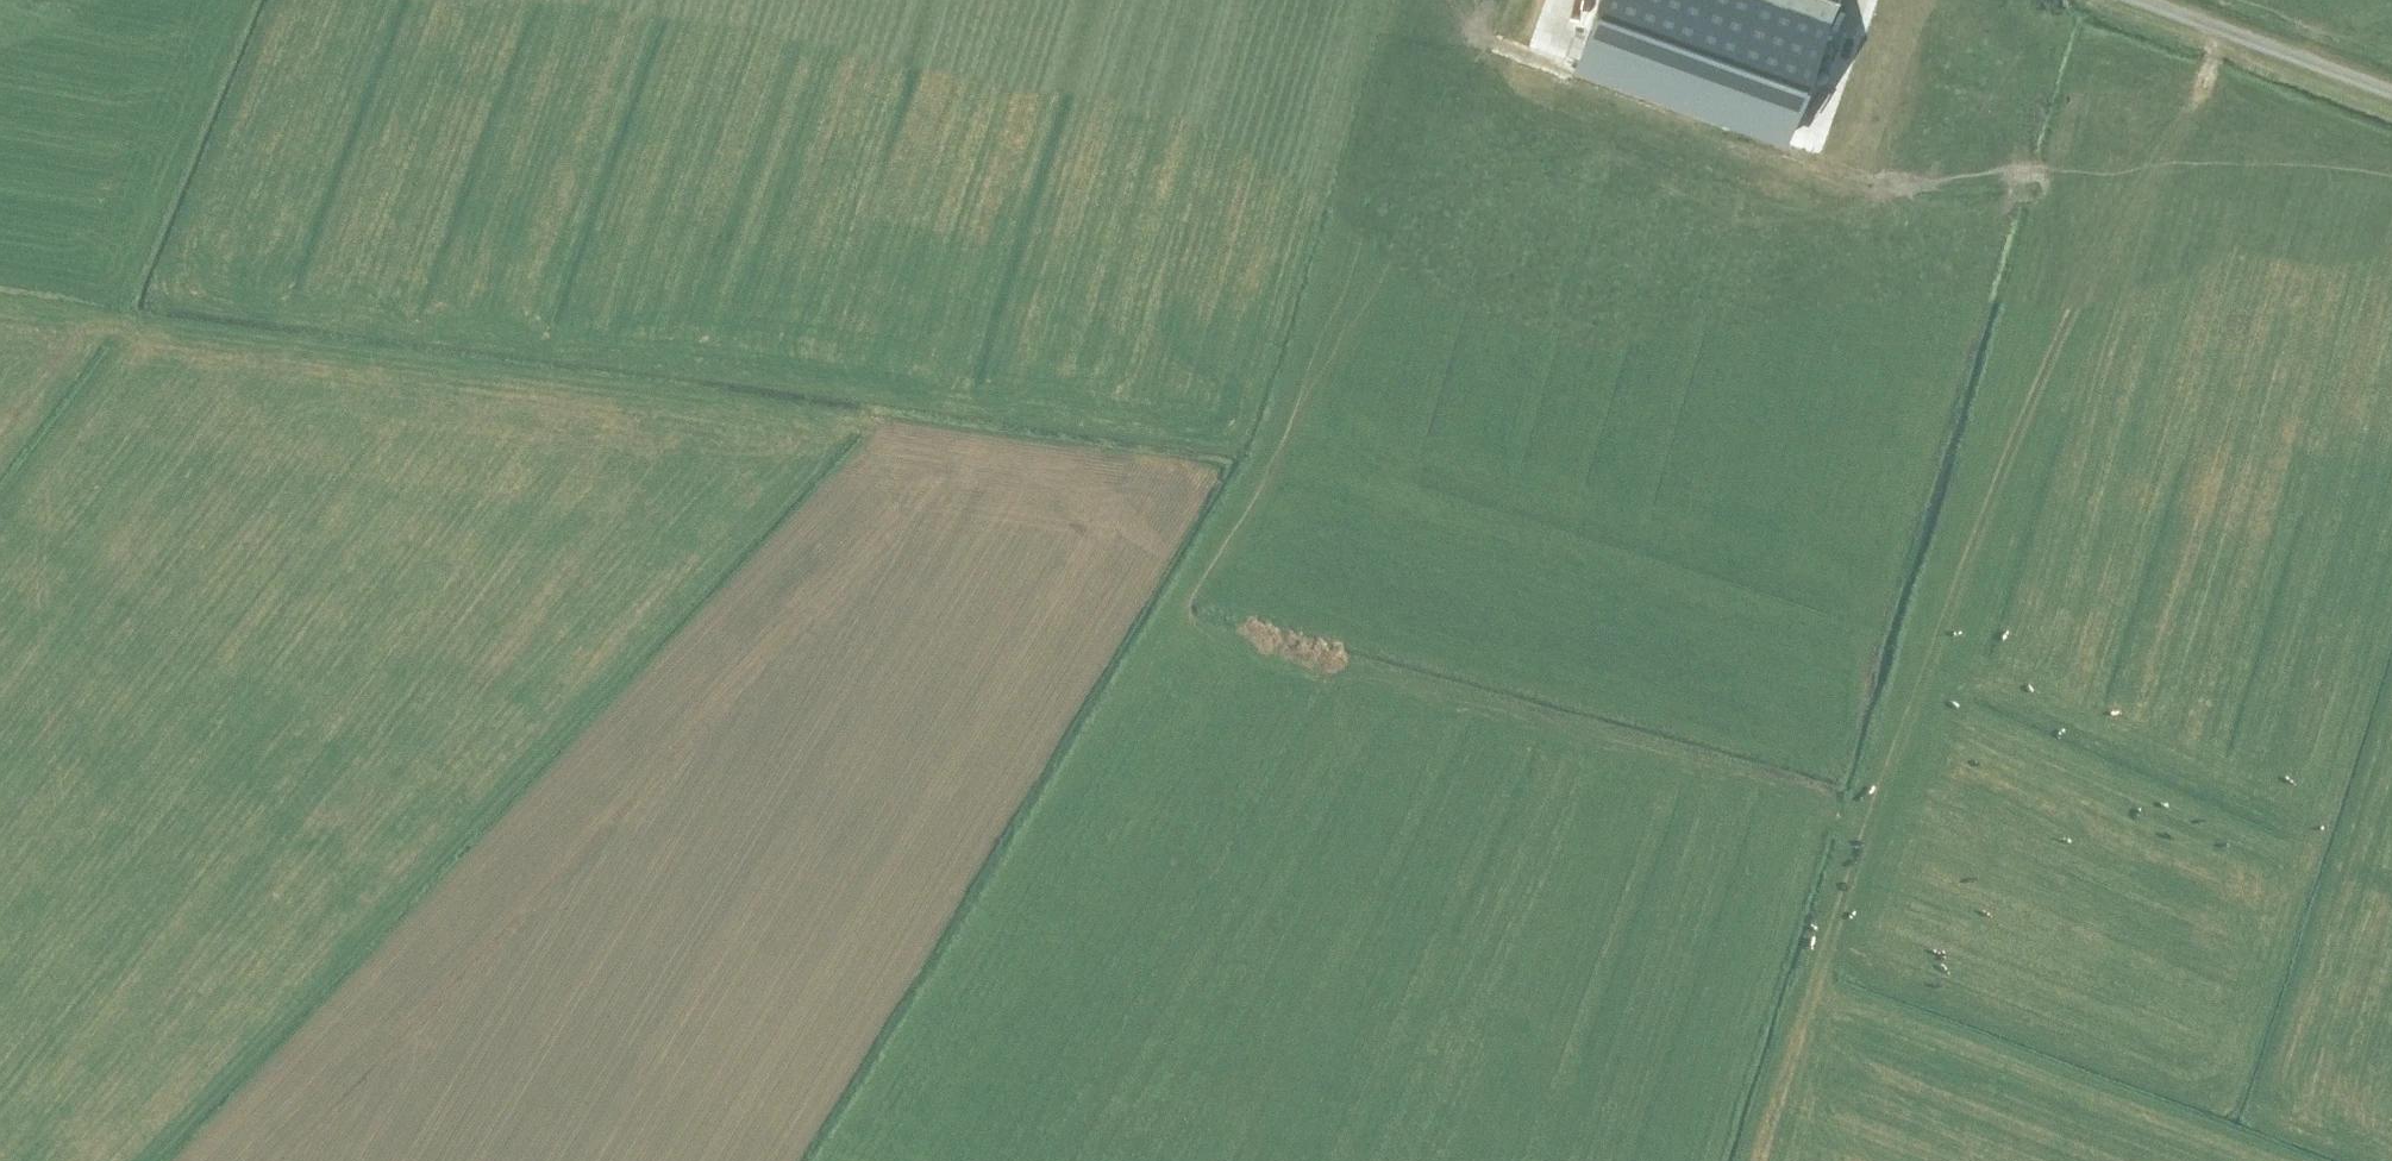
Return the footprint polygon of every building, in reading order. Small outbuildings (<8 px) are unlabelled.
[(1578,57),(1787,132),(1834,0),(1598,0),(1578,57)]
